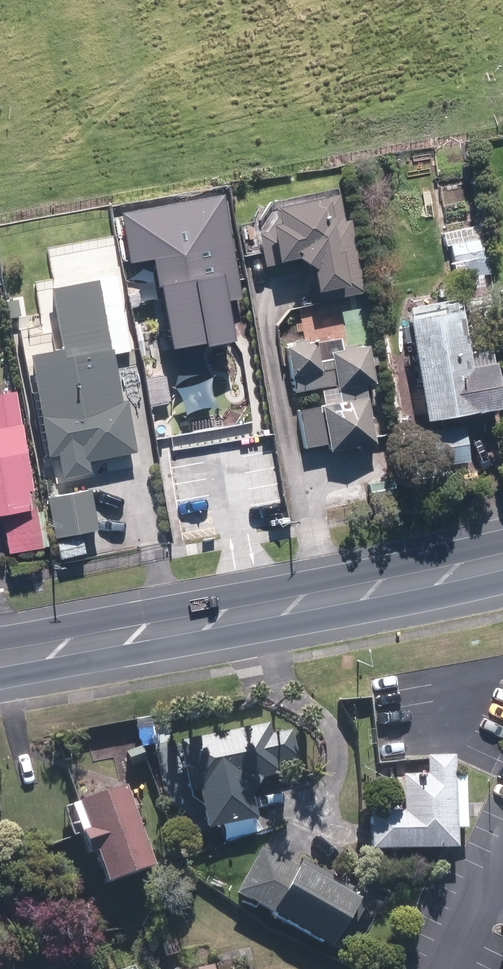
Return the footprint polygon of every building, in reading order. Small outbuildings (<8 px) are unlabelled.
[(344,215),(337,182),(276,195),(279,208),(268,210),(279,261),(287,260),(291,278),(311,274),(316,300),(368,289),(351,214),(344,215)] [(136,436),(95,272),(51,282),(66,344),(28,353),(51,447),(54,446),(59,467),(92,459),(89,447),(136,436)] [(409,296),(422,405),(502,395),(502,356),(471,360),(462,289),(409,296)] [(363,321),(283,335),(292,389),(314,385),(316,396),(294,400),(302,444),(326,440),(328,449),(385,439),(375,387),(340,394),(337,376),(372,370),(363,321)] [(267,421),(259,378),(193,413),(191,366),(155,367),(158,439),(193,437),(194,458),(245,444),(243,425),(267,421)] [(18,382),(0,384),(0,506),(5,506),(8,540),(45,536),(42,502),(30,503),(18,382)] [(97,522),(91,482),(51,487),(56,528),(97,522)] [(272,721),(185,737),(193,782),(201,781),(208,820),(259,808),(253,785),(264,772),(281,766),(279,757),(296,754),(291,726),(274,729),(272,721)] [(362,810),(363,849),(451,847),(450,827),(460,827),(459,776),(451,777),(450,759),(419,760),(419,779),(395,780),(396,810),(362,810)] [(134,779),(84,790),(92,823),(86,825),(92,848),(97,847),(104,875),(154,863),(149,841),(165,837),(160,813),(143,817),(140,806),(152,804),(148,785),(136,788),(134,779)] [(259,843),(237,884),(270,902),(268,907),(331,941),(359,887),(299,855),(295,863),(259,843)]
